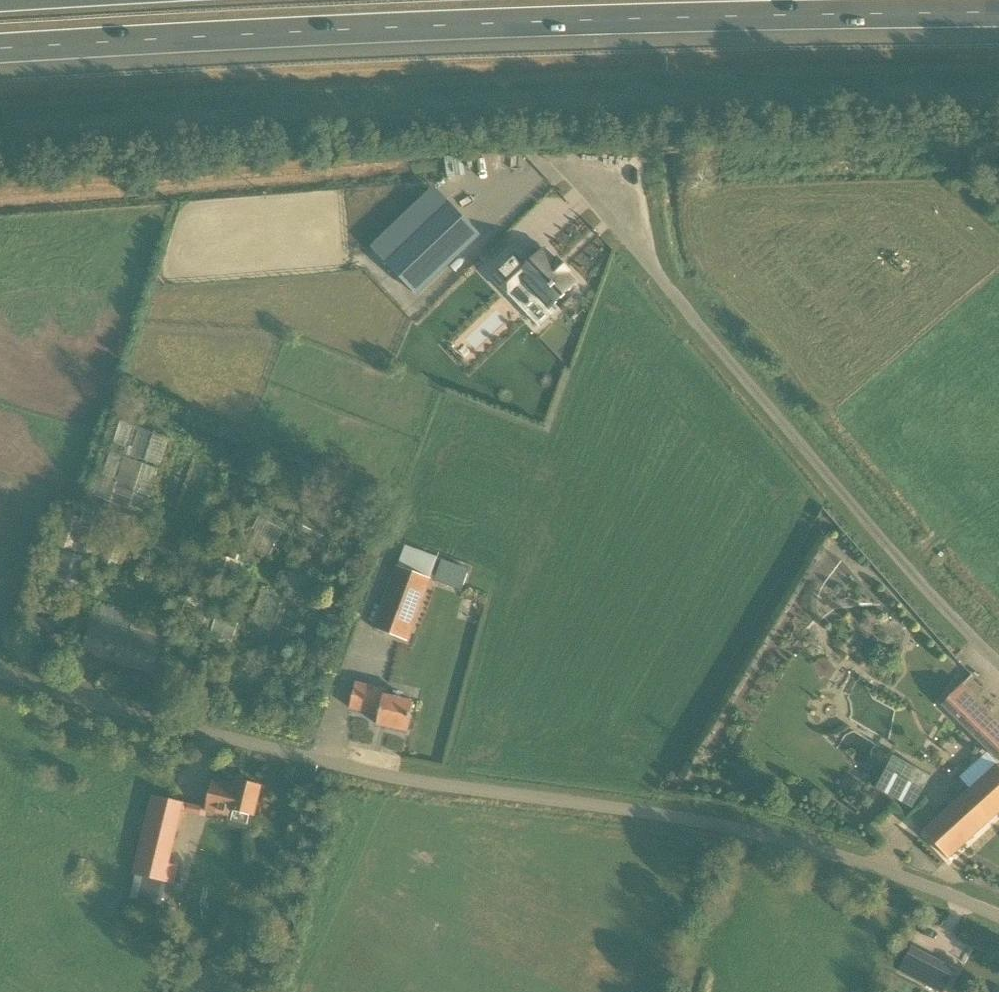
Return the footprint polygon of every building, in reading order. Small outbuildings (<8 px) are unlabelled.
[(386,264),(413,293),(478,232),(450,203),(386,264)] [(544,290),(560,305),(582,281),(581,280),(560,303),(556,299),(577,276),(566,266),(568,264),(556,253),(554,255),(542,245),(531,257),(523,250),(508,266),(498,256),(486,269),(509,291),(521,278),(538,295),(544,290)] [(147,512),(170,434),(134,424),(125,455),(108,451),(95,497),(147,512)] [(73,501),(45,588),(71,597),(84,559),(92,562),(93,559),(114,567),(124,543),(104,536),(106,529),(140,540),(148,516),(144,514),(143,514),(111,503),(92,497),(90,496),(83,494),(77,492),(75,497),(73,501)] [(269,553),(276,539),(286,544),(296,523),(264,507),(247,543),(269,553)] [(399,566),(396,565),(374,628),(409,640),(424,596),(422,595),(436,556),(406,545),(399,566)] [(438,578),(466,588),(473,568),(445,558),(438,578)] [(239,622),(216,614),(208,639),(230,647),(239,622)] [(971,675),(942,705),(998,760),(998,721),(963,685),(972,675),(971,674),(971,675)] [(356,683),(350,709),(379,715),(377,725),(407,731),(414,702),(385,696),(386,690),(356,683)] [(936,787),(924,780),(930,770),(919,763),(906,785),(929,798),(936,787)] [(949,858),(998,812),(998,767),(997,764),(924,831),(949,858)] [(236,786),(214,780),(206,811),(229,817),(228,820),(231,826),(246,830),(251,826),(261,786),(237,781),(236,786)] [(133,874),(172,883),(176,868),(168,866),(183,803),(151,796),(133,874)] [(899,973),(937,991),(945,991),(957,968),(913,946),(899,973)]
